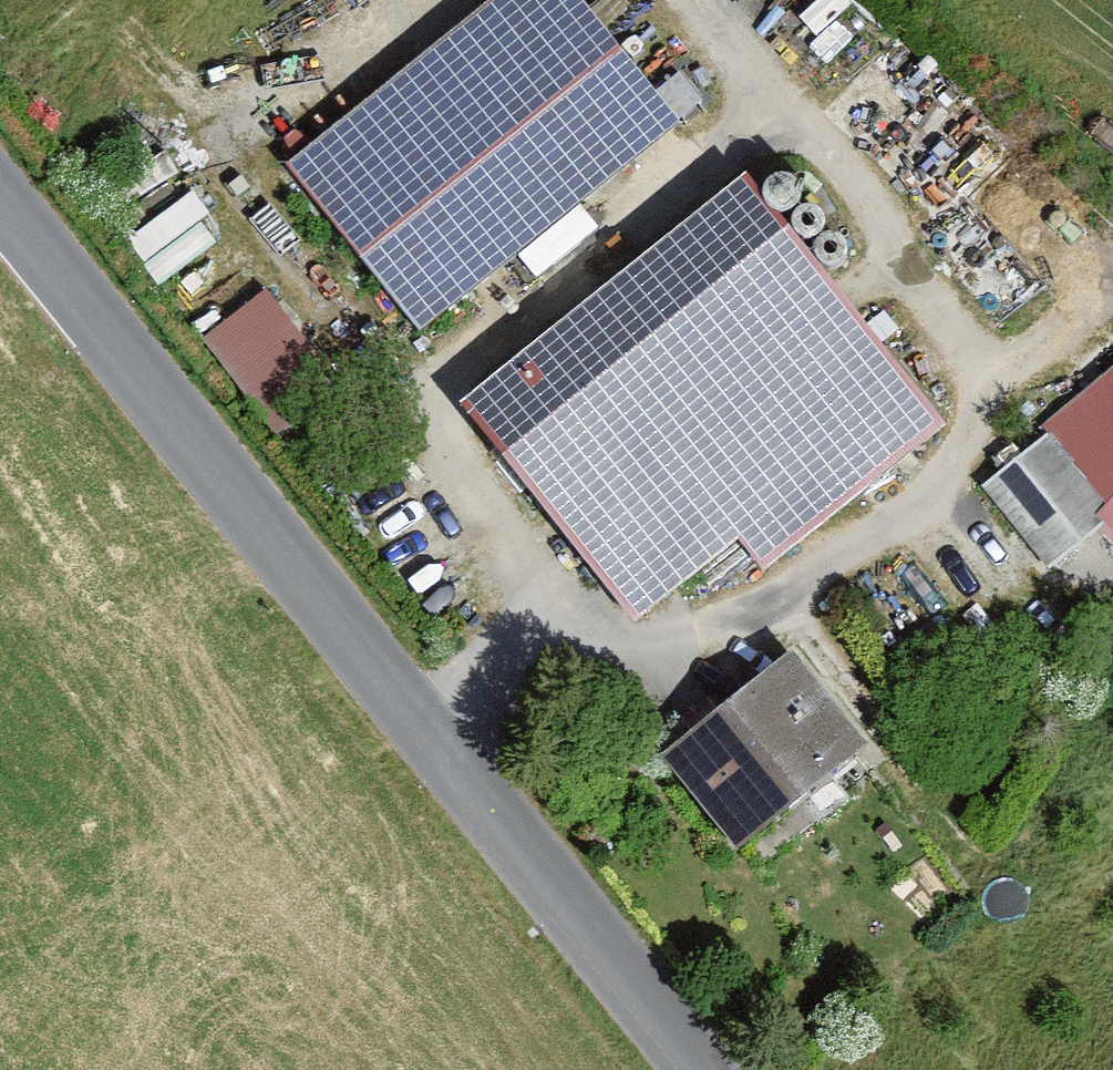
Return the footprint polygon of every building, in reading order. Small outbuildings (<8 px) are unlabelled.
[(677,116),(582,0),(483,0),(284,162),(419,326),(677,116)] [(946,416),(739,163),(466,385),(644,602),(738,525),(768,561),(946,416)] [(203,333),(277,427),(338,380),(264,286),(203,333)] [(1040,469),(1104,545),(1112,537),(1112,408),(1040,469)] [(792,640),(663,743),(739,837),(868,734),(792,640)]
